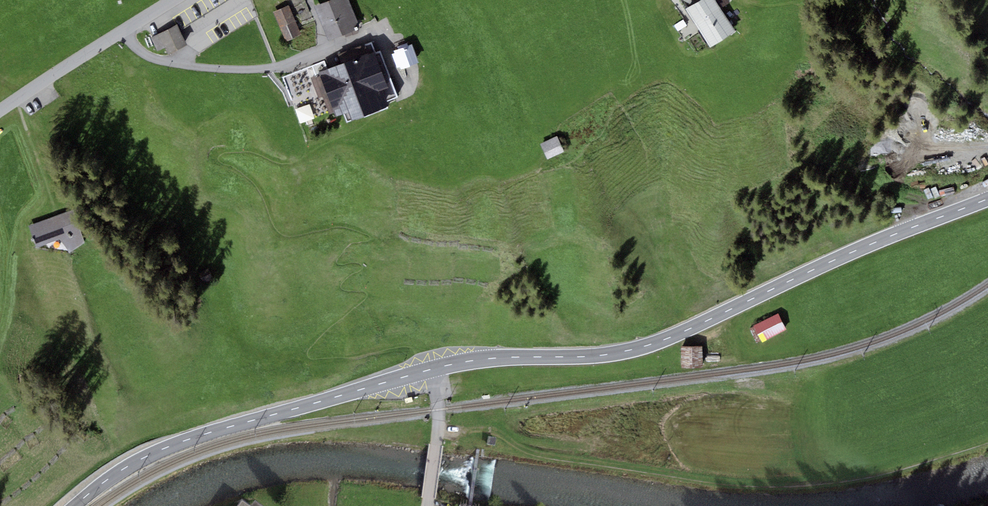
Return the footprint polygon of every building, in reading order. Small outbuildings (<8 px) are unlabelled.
[(314,7),(329,42),(355,31),(353,27),(358,25),(347,0),(330,0),(314,7)] [(698,27),(723,11),(721,9),(716,0),(701,0),(686,10),(698,27)] [(721,9),(730,3),(728,0),(716,0),(721,9)] [(301,35),(288,5),(273,12),(286,42),(301,35)] [(698,27),(711,47),(736,31),(723,11),(698,27)] [(177,25),(151,38),(157,52),(165,48),(168,54),(187,45),(177,25)] [(344,114),(345,117),(347,122),(389,107),(387,102),(397,99),(380,52),(375,53),(371,42),(338,54),(342,64),(319,72),(320,75),(334,113),(335,117),(344,114)] [(394,51),(395,53),(392,54),(397,68),(400,67),(401,69),(418,63),(411,44),(408,46),(407,43),(398,47),(398,49),(394,51)] [(334,113),(320,75),(311,78),(319,99),(323,97),(330,115),(334,113)] [(564,152),(555,137),(539,146),(548,161),(564,152)] [(69,253),(84,243),(73,211),(29,226),(37,247),(59,239),(69,253)] [(215,279),(210,269),(201,273),(206,284),(215,279)] [(790,331),(781,314),(757,327),(765,343),(790,331)] [(705,366),(705,347),(683,347),(684,367),(705,366)] [(495,447),(496,438),(488,437),(487,445),(495,447)]
